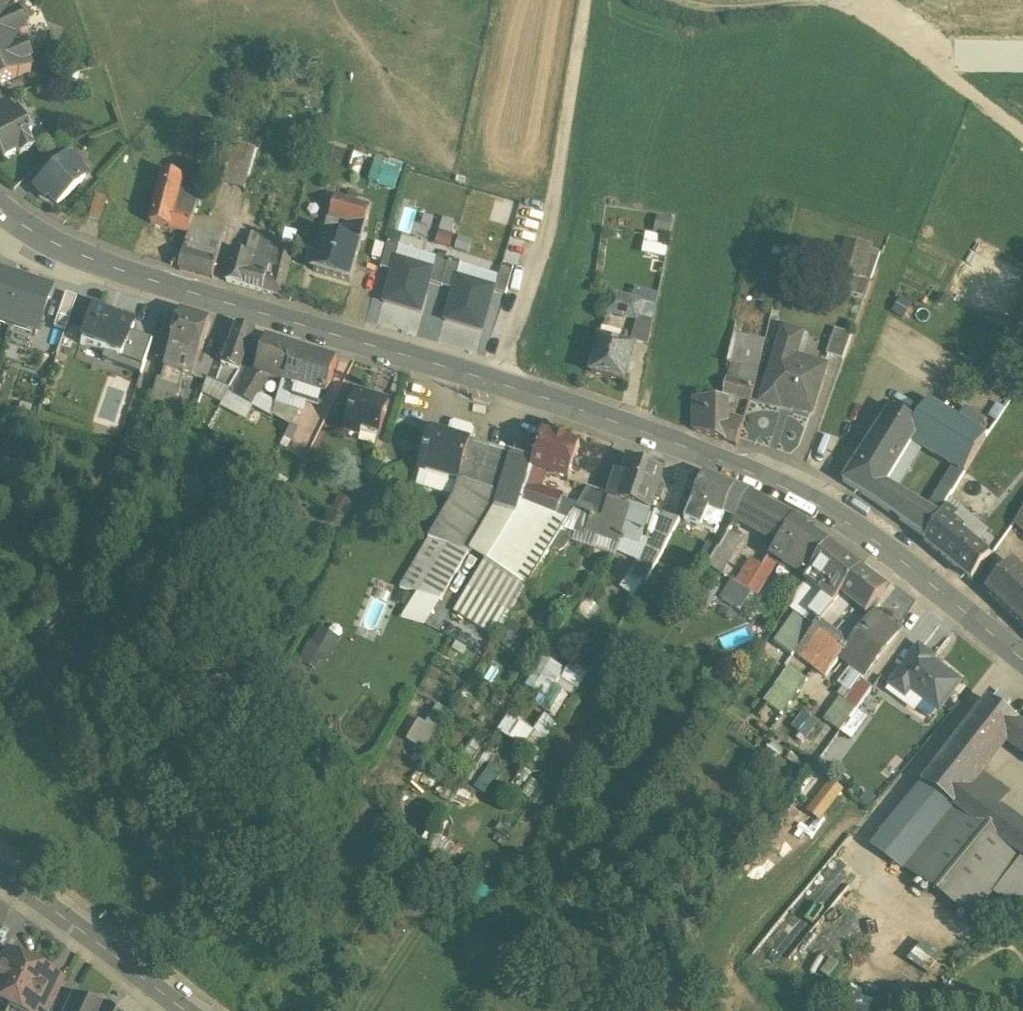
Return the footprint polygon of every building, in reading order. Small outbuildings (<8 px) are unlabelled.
[(30,74),(27,67),(30,66),(23,50),(21,51),(16,40),(26,36),(16,14),(6,18),(4,13),(7,12),(2,0),(0,0),(0,87),(30,74)] [(24,18),(16,14),(26,36),(28,29),(24,18)] [(0,104),(0,119),(12,113),(6,101),(0,104)] [(3,163),(16,156),(18,159),(33,152),(26,139),(30,138),(16,111),(12,113),(0,119),(0,158),(3,163)] [(233,144),(221,187),(245,193),(256,151),(233,144)] [(51,158),(34,175),(42,183),(59,166),(51,158)] [(42,183),(34,191),(44,202),(46,199),(56,209),(84,182),(76,174),(77,169),(70,162),(64,162),(59,166),(42,183)] [(376,163),(371,184),(396,191),(402,170),(376,163)] [(164,176),(151,228),(189,237),(191,231),(194,220),(201,197),(200,196),(203,185),(164,176)] [(105,202),(94,199),(88,222),(98,225),(105,202)] [(370,212),(335,202),(330,218),(353,225),(366,228),(370,212)] [(353,225),(348,245),(360,249),(366,228),(353,225)] [(225,239),(191,231),(189,237),(184,257),(218,264),(225,239)] [(644,254),(668,257),(669,246),(661,244),(662,235),(647,233),(644,254)] [(348,245),(324,239),(321,251),(316,269),(314,275),(350,285),(360,249),(348,245)] [(384,271),(395,275),(399,263),(404,249),(393,246),(384,271)] [(313,248),(308,267),(316,269),(321,251),(313,248)] [(280,250),(269,297),(283,300),(294,254),(280,250)] [(235,255),(227,285),(262,295),(269,270),(253,266),(255,260),(235,255)] [(218,264),(184,257),(180,273),(213,281),(218,264)] [(451,263),(440,260),(436,274),(432,287),(443,291),(451,263)] [(432,287),(436,274),(399,263),(395,275),(386,307),(423,318),(432,287)] [(462,266),(451,263),(443,291),(454,294),(458,281),(462,266)] [(502,268),(496,291),(507,294),(513,271),(502,268)] [(496,291),(458,281),(454,294),(445,325),(483,334),(496,291)] [(0,282),(0,332),(8,334),(23,290),(0,282)] [(49,299),(23,290),(8,334),(34,343),(49,299)] [(643,304),(614,297),(609,314),(639,322),(643,304)] [(52,334),(64,338),(76,304),(64,300),(52,334)] [(110,315),(88,308),(80,330),(86,332),(81,350),(104,358),(101,366),(122,373),(133,339),(136,330),(108,321),(110,315)] [(210,326),(182,318),(166,371),(185,376),(195,379),(210,326)] [(653,325),(639,322),(634,342),(648,345),(653,325)] [(256,336),(238,329),(223,371),(240,377),(245,363),(246,363),(256,336)] [(784,329),(761,404),(780,409),(781,405),(811,415),(822,377),(821,377),(792,368),(796,356),(802,335),(784,329)] [(852,335),(835,330),(826,355),(843,361),(852,335)] [(616,336),(604,333),(602,340),(614,343),(616,336)] [(154,346),(133,339),(122,373),(143,381),(154,346)] [(614,343),(602,340),(593,375),(626,384),(636,349),(614,343)] [(293,350),(266,342),(256,376),(256,377),(263,379),(283,385),(293,350)] [(337,363),(293,350),(283,385),(297,389),(324,397),(327,398),(337,363)] [(825,364),(796,356),(792,368),(821,377),(825,364)] [(215,365),(204,362),(197,383),(207,386),(215,365)] [(185,376),(166,371),(162,385),(170,387),(181,390),(185,376)] [(240,377),(223,371),(217,388),(231,394),(240,377)] [(250,373),(236,402),(248,409),(254,397),(263,379),(256,377),(256,376),(250,373)] [(753,389),(726,383),(723,395),(750,402),(753,389)] [(162,385),(159,384),(154,400),(165,404),(170,387),(162,385)] [(324,397),(297,389),(294,402),(320,409),(324,397)] [(276,409),(254,397),(248,409),(272,421),(276,409)] [(390,406),(358,397),(347,437),(361,441),(363,434),(381,439),(390,406)] [(726,402),(694,401),(693,431),(724,442),(726,402)] [(985,438),(927,402),(914,424),(906,437),(908,438),(947,462),(964,472),(985,438)] [(298,416),(276,409),(272,421),(291,431),(298,416)] [(891,409),(870,440),(896,457),(908,438),(906,437),(914,424),(891,409)] [(472,430),(455,425),(451,427),(448,440),(470,446),(471,446),(474,434),(472,430)] [(292,430),(288,441),(304,446),(308,435),(292,430)] [(448,440),(431,435),(420,474),(460,485),(470,446),(448,440)] [(579,448),(543,436),(534,465),(532,471),(546,475),(568,483),(572,472),(579,474),(582,463),(575,461),(579,448)] [(896,457),(870,440),(843,482),(887,513),(898,495),(884,486),(889,478),(885,475),(896,457)] [(470,446),(460,485),(456,501),(430,545),(470,557),(495,513),(510,458),(471,446),(470,446)] [(557,519),(521,507),(526,490),(532,471),(534,465),(510,458),(495,513),(470,557),(487,567),(527,592),(569,524),(556,520),(557,519)] [(964,472),(947,462),(920,508),(936,518),(964,472)] [(628,463),(623,477),(618,476),(611,498),(610,501),(633,507),(645,468),(628,463)] [(645,468),(633,507),(650,513),(651,511),(655,498),(661,499),(664,490),(658,488),(663,473),(645,468)] [(546,475),(532,471),(526,490),(540,494),(546,475)] [(736,489),(705,475),(692,505),(724,518),(726,514),(736,489)] [(749,495),(736,489),(726,514),(737,519),(749,495)] [(540,494),(526,490),(521,507),(557,519),(558,519),(563,502),(540,494)] [(611,498),(590,490),(576,514),(591,518),(604,521),(610,501),(611,498)] [(795,520),(749,495),(737,519),(780,543),(795,520)] [(920,508),(898,495),(887,513),(925,538),(936,518),(920,508)] [(633,507),(610,501),(604,521),(591,518),(586,535),(620,546),(623,540),(627,527),(633,507)] [(724,518),(692,505),(685,523),(717,536),(724,518)] [(650,513),(633,507),(627,527),(644,532),(643,535),(653,538),(654,538),(662,515),(651,511),(650,513)] [(1013,521),(1022,530),(1022,507),(1013,521)] [(956,515),(945,508),(939,519),(940,520),(949,527),(956,515)] [(662,515),(654,538),(653,538),(633,570),(648,580),(661,557),(667,544),(680,520),(662,515)] [(806,527),(795,520),(772,556),(782,562),(784,567),(797,575),(819,541),(816,538),(814,532),(807,533),(806,527)] [(949,527),(940,520),(924,541),(972,581),(985,563),(967,549),(970,545),(949,527)] [(644,532),(627,527),(623,540),(640,545),(643,535),(644,532)] [(709,569),(723,576),(742,541),(729,534),(709,569)] [(819,541),(797,575),(806,581),(828,546),(819,541)] [(430,545),(400,596),(441,607),(470,557),(430,545)] [(859,571),(828,546),(806,581),(804,583),(832,606),(839,597),(859,571)] [(763,569),(751,562),(738,585),(750,592),(763,569)] [(1009,565),(986,590),(1022,624),(1022,623),(1022,577),(1009,565)] [(527,592),(487,567),(471,593),(512,618),(528,592),(527,592)] [(633,570),(632,570),(626,580),(641,590),(648,580),(633,570)] [(859,571),(839,597),(845,601),(866,616),(884,591),(859,571)] [(806,581),(797,575),(791,585),(800,590),(804,583),(806,581)] [(739,611),(750,592),(738,585),(734,583),(723,602),(739,611)] [(705,616),(717,594),(702,585),(689,608),(705,616)] [(832,606),(818,624),(826,629),(836,615),(834,614),(845,601),(839,597),(832,606)] [(848,646),(839,658),(852,668),(865,678),(898,633),(872,615),(848,646)] [(826,629),(818,624),(808,637),(837,660),(839,658),(848,646),(826,629)] [(808,637),(794,654),(825,678),(839,661),(837,660),(808,637)] [(328,671),(339,648),(321,639),(313,654),(310,654),(300,673),(315,681),(320,672),(328,671)] [(934,660),(919,649),(891,687),(906,698),(911,692),(939,713),(960,684),(932,663),(934,660)] [(543,664),(525,694),(545,706),(554,689),(575,703),(589,680),(572,670),(568,678),(543,664)] [(850,696),(862,682),(865,678),(852,668),(838,686),(850,696)] [(789,671),(773,694),(789,706),(805,682),(789,671)] [(862,682),(850,696),(845,702),(842,699),(825,723),(841,735),(872,690),(862,682)] [(988,700),(975,718),(1005,741),(1022,754),(1022,727),(988,700)] [(819,729),(803,717),(792,731),(808,742),(819,729)] [(975,718),(938,770),(968,793),(980,776),(1005,741),(975,718)] [(558,728),(546,721),(523,760),(536,767),(558,728)] [(504,740),(528,748),(534,732),(510,723),(504,740)] [(923,789),(935,799),(954,813),(1020,863),(1022,865),(1022,835),(999,816),(968,793),(938,770),(923,789)] [(491,774),(477,799),(487,805),(501,780),(491,774)] [(980,776),(968,793),(999,816),(1011,800),(980,776)] [(921,788),(872,853),(904,878),(905,876),(906,876),(887,862),(935,799),(923,789),(921,788)] [(935,799),(887,862),(906,876),(954,813),(935,799)] [(1020,863),(954,813),(906,876),(905,876),(972,927),(991,901),(1020,863)] [(1020,863),(991,901),(1009,913),(1022,919),(1022,865),(1020,863)] [(490,873),(478,867),(471,879),(484,886),(490,873)] [(478,891),(466,912),(486,923),(497,903),(478,891)] [(6,949),(2,958),(3,959),(0,965),(0,999),(10,1003),(30,961),(6,949)] [(10,1003),(25,1010),(35,1010),(37,1005),(53,972),(30,961),(10,1003)] [(53,972),(37,1005),(48,1010),(64,977),(53,972)] [(73,996),(65,1010),(99,1010),(102,1005),(94,1001),(86,1002),(73,996)]
